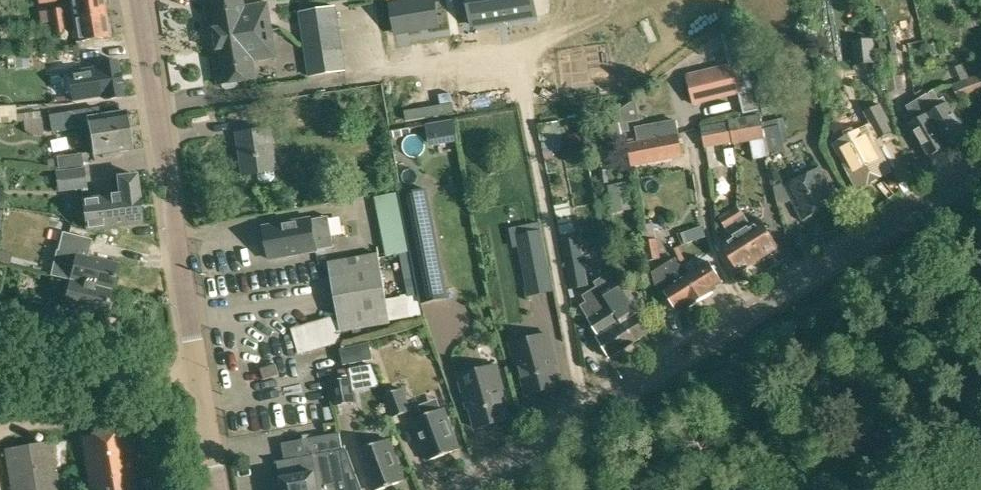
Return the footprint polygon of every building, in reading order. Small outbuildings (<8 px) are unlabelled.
[(73,19),(104,14),(102,0),(70,0),(73,19)] [(205,40),(266,30),(263,12),(251,14),(250,5),(237,7),(236,0),(199,0),(205,40)] [(480,23),(536,14),(533,0),(476,0),(480,23)] [(434,3),(405,8),(410,36),(439,31),(434,3)] [(39,24),(50,22),(66,20),(63,7),(38,12),(39,24)] [(295,13),(305,77),(340,71),(330,7),(295,13)] [(969,28),(980,25),(980,18),(979,12),(966,15),(969,28)] [(73,19),(76,42),(108,37),(104,14),(73,19)] [(50,22),(52,34),(68,32),(66,20),(50,22)] [(217,87),(220,89),(229,88),(231,85),(231,81),(249,79),(246,62),(258,60),(257,51),(269,49),(266,30),(205,40),(212,84),(216,84),(217,87)] [(850,41),(853,65),(877,62),(874,38),(850,41)] [(882,58),(888,91),(904,88),(897,54),(882,58)] [(28,55),(15,56),(15,68),(29,68),(28,55)] [(105,96),(105,99),(121,97),(116,60),(99,63),(99,68),(84,70),(88,98),(105,96)] [(748,60),(686,75),(691,99),(740,86),(745,111),(759,108),(748,60)] [(960,101),(980,93),(980,74),(953,84),(960,101)] [(919,99),(947,145),(965,134),(947,103),(946,103),(943,98),(939,100),(933,91),(919,99)] [(909,124),(928,156),(947,145),(919,99),(907,106),(915,120),(909,124)] [(769,101),(760,103),(763,114),(772,112),(769,101)] [(840,157),(857,189),(891,171),(873,139),(879,136),(880,138),(893,131),(888,122),(891,121),(880,103),(864,112),(873,128),(868,130),(868,129),(836,147),(841,156),(840,157)] [(17,123),(16,105),(0,106),(0,124),(17,123)] [(88,125),(90,134),(107,131),(108,137),(128,134),(124,113),(95,118),(93,108),(50,114),(52,131),(88,125)] [(624,134),(623,132),(619,110),(581,117),(586,142),(624,134)] [(728,120),(732,142),(733,142),(733,144),(764,138),(760,115),(728,119),(729,120),(728,120)] [(43,135),(41,118),(23,120),(24,130),(35,136),(43,135)] [(701,126),(704,147),(732,142),(728,120),(701,126)] [(539,125),(544,152),(565,149),(562,136),(563,135),(561,121),(539,125)] [(631,160),(632,164),(682,155),(681,149),(677,133),(676,134),(674,121),(639,128),(642,141),(628,143),(631,160)] [(764,130),(769,153),(783,150),(778,127),(764,130)] [(275,177),(274,170),(275,170),(269,128),(237,133),(244,175),(258,173),(259,179),(265,183),(271,182),(275,177)] [(90,134),(93,156),(130,150),(128,134),(108,137),(107,131),(90,134)] [(442,154),(462,150),(460,136),(439,141),(442,154)] [(745,143),(748,161),(766,158),(764,140),(745,143)] [(744,160),(742,143),(717,147),(720,164),(744,160)] [(55,156),(57,169),(82,166),(80,153),(72,154),(55,156)] [(724,164),(727,187),(751,184),(748,165),(734,167),(734,163),(724,164)] [(56,170),(58,191),(87,188),(85,167),(56,170)] [(784,185),(802,219),(836,201),(818,167),(784,185)] [(601,184),(608,183),(608,171),(600,171),(601,184)] [(80,200),(84,231),(92,230),(141,224),(135,175),(116,177),(118,196),(80,200)] [(419,293),(421,302),(448,297),(427,189),(400,194),(419,293)] [(728,214),(759,258),(779,246),(761,219),(751,226),(739,207),(728,214)] [(720,246),(737,272),(759,258),(728,214),(719,219),(732,238),(720,246)] [(263,227),(268,260),(315,252),(315,251),(332,248),(327,217),(309,220),(309,219),(263,227)] [(640,224),(648,261),(660,259),(653,222),(640,224)] [(514,235),(527,297),(552,292),(540,229),(514,235)] [(693,241),(689,231),(681,233),(685,244),(693,241)] [(561,240),(570,289),(588,286),(579,236),(561,240)] [(69,281),(110,290),(115,264),(75,255),(69,281)] [(328,263),(340,331),(389,323),(388,321),(423,314),(421,302),(419,293),(385,299),(377,255),(328,263)] [(663,291),(676,310),(687,303),(690,308),(702,299),(686,274),(675,257),(652,272),(658,294),(663,291)] [(686,274),(702,299),(713,292),(711,288),(721,281),(707,260),(686,274)] [(635,270),(639,288),(652,285),(649,267),(635,270)] [(622,321),(634,341),(649,332),(637,313),(641,311),(623,281),(616,285),(608,274),(595,282),(598,287),(620,322),(622,321)] [(63,306),(104,315),(110,290),(69,281),(63,306)] [(597,337),(609,357),(634,341),(622,321),(620,322),(598,287),(584,296),(587,301),(581,305),(589,318),(588,319),(598,336),(597,337)] [(43,319),(70,325),(72,314),(45,308),(43,319)] [(294,331),(300,353),(339,341),(332,320),(294,331)] [(519,364),(527,395),(543,390),(547,392),(552,390),(555,387),(558,386),(550,356),(553,355),(547,333),(510,343),(516,365),(519,364)] [(342,349),(344,364),(373,359),(370,342),(342,349)] [(260,368),(263,379),(279,375),(275,364),(260,368)] [(468,398),(476,428),(486,426),(490,427),(494,426),(498,422),(507,420),(499,389),(502,389),(495,365),(458,375),(465,399),(468,398)] [(352,378),(331,381),(335,406),(356,402),(352,378)] [(385,395),(393,418),(411,411),(402,388),(385,395)] [(412,420),(428,461),(458,449),(443,408),(412,420)] [(124,430),(80,437),(89,489),(134,489),(125,430),(124,430)] [(282,489),(363,489),(361,486),(347,449),(341,450),(338,434),(281,444),(283,460),(277,461),(282,489)] [(373,489),(378,489),(404,481),(390,440),(359,451),(373,489)] [(10,489),(60,489),(52,441),(3,449),(10,489)]
